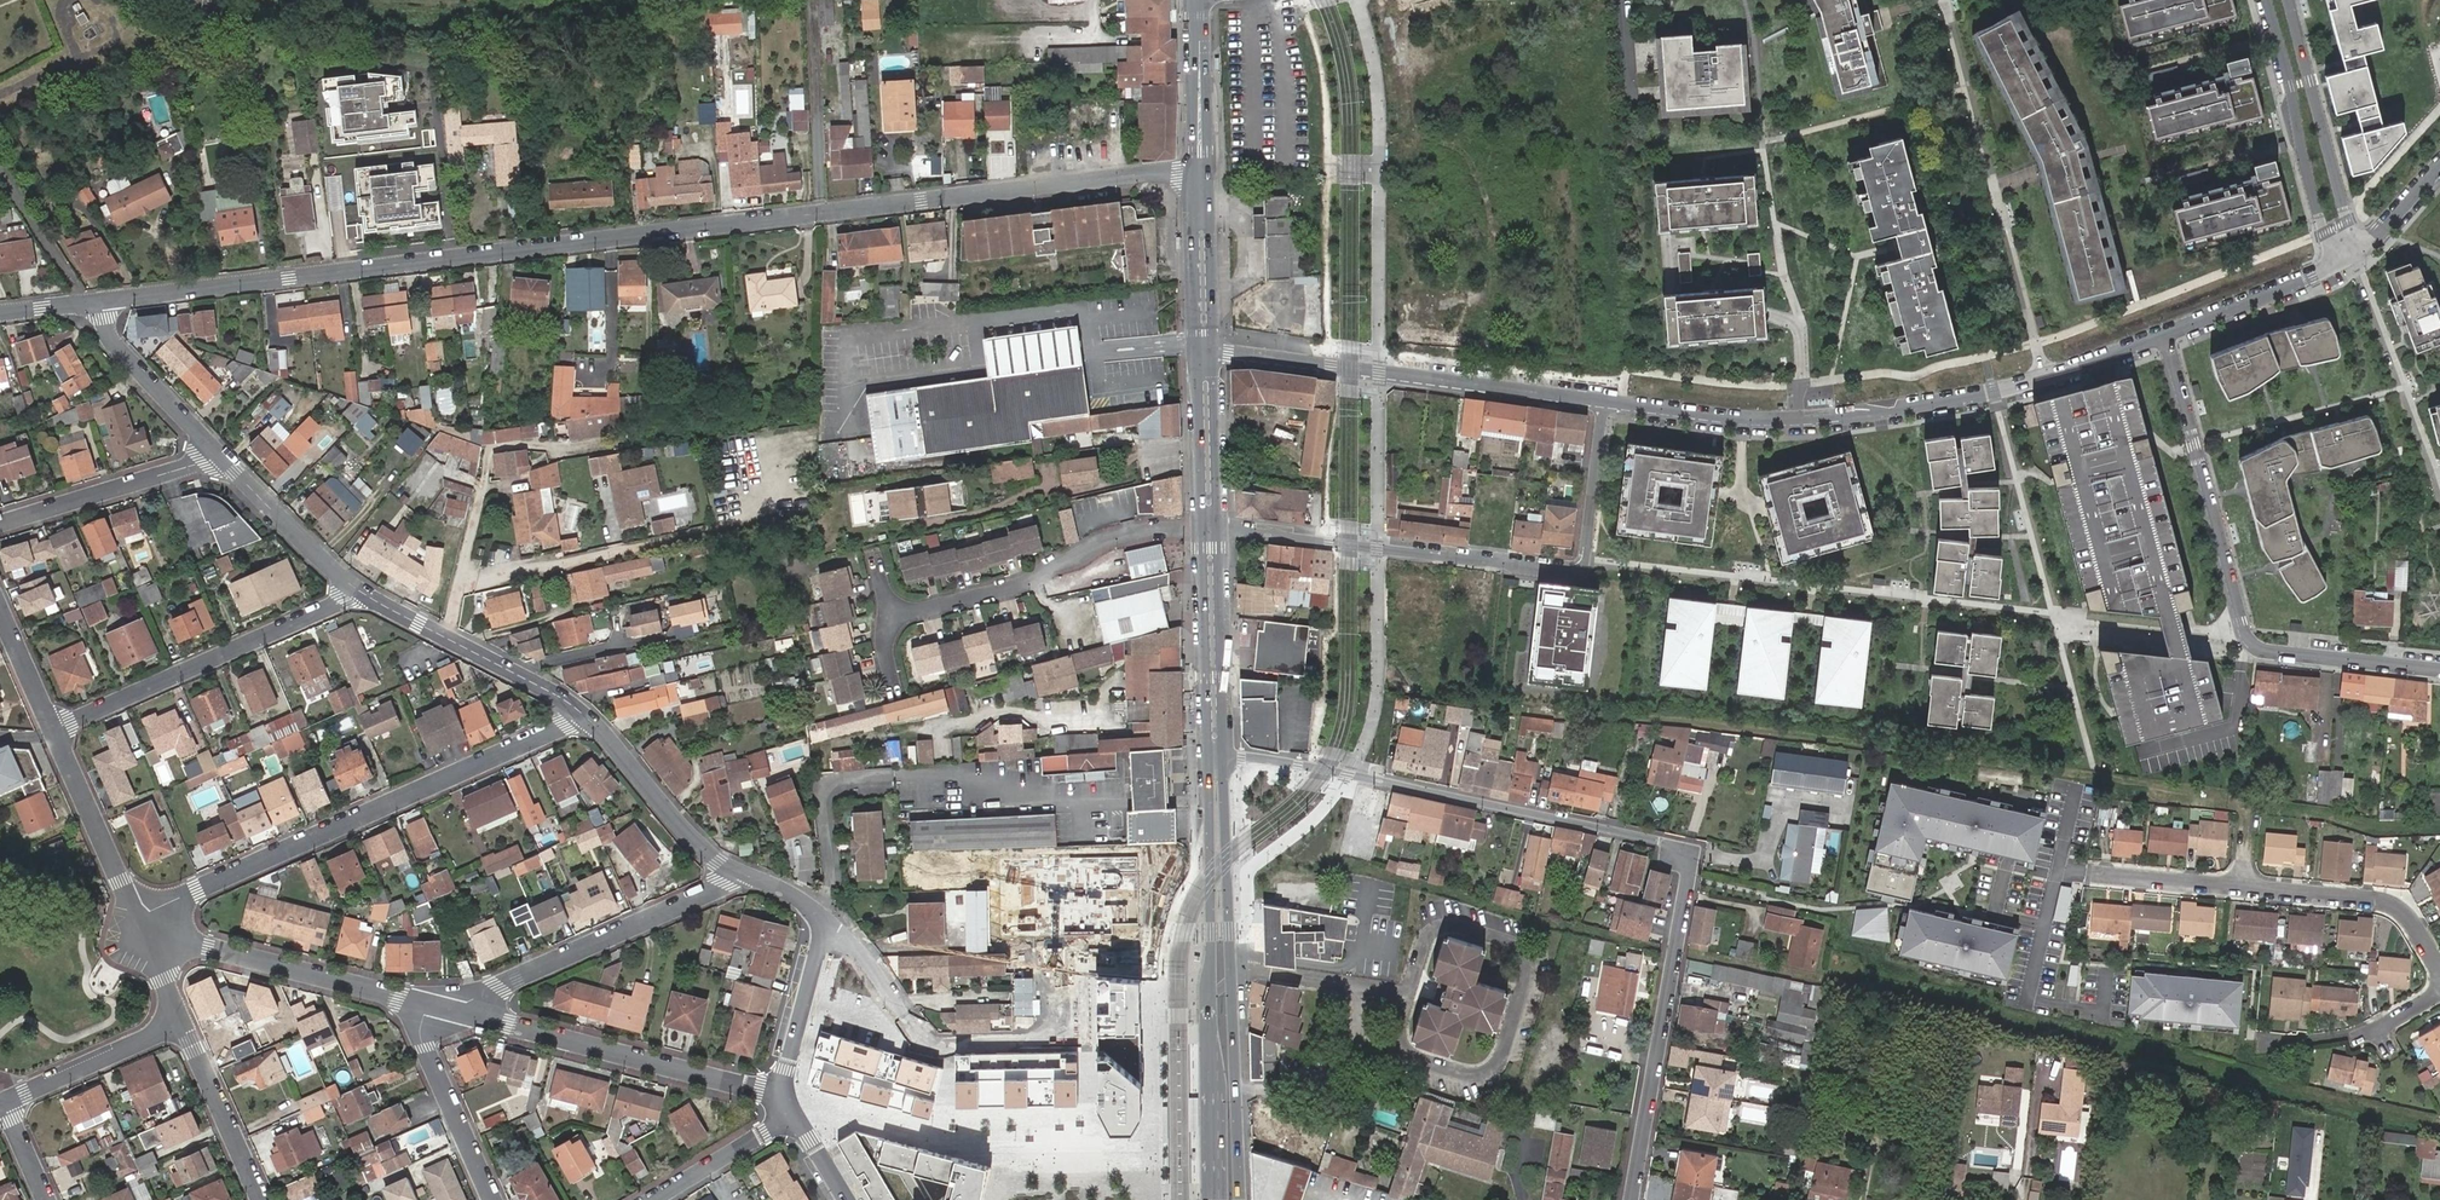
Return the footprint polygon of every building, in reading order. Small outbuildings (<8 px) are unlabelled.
[(864,27),(879,26),(877,0),(862,0),(864,27)] [(1169,0),(1126,0),(1127,17),(1145,16),(1145,23),(1170,22),(1169,0)] [(1815,10),(1838,91),(1878,80),(1858,1),(1857,0),(1810,0),(1815,10)] [(2232,0),(2125,0),(2116,2),(2125,36),(2194,17),(2195,21),(2196,24),(2235,13),(2232,0)] [(2328,10),(2335,8),(2333,0),(2326,0),(2328,10)] [(73,5),(77,12),(83,8),(79,1),(73,5)] [(722,13),(721,2),(720,1),(711,2),(712,14),(722,13)] [(2335,8),(2328,10),(2331,21),(2352,15),(2349,4),(2335,8)] [(1882,29),(1876,9),(1867,12),(1873,32),(1882,29)] [(743,10),(722,13),(712,14),(713,32),(743,30),(743,10)] [(2021,11),(1974,36),(2037,159),(2073,299),(2121,288),(2085,146),(2021,11)] [(78,17),(82,25),(89,21),(84,13),(78,17)] [(2352,15),(2331,21),(2344,70),(2325,75),(2335,113),(2355,108),(2356,114),(2363,112),(2365,117),(2358,119),(2361,131),(2341,137),(2348,162),(2358,159),(2361,172),(2371,169),(2372,168),(2369,158),(2376,156),(2380,159),(2405,131),(2402,120),(2382,126),(2367,70),(2360,72),(2359,67),(2366,65),(2362,53),(2382,48),(2375,22),(2355,27),(2352,15)] [(1170,39),(1170,22),(1145,23),(1145,16),(1127,17),(1127,33),(1142,33),(1143,48),(1045,51),(1045,63),(1117,61),(1176,59),(1175,39),(1170,39)] [(1691,34),(1660,37),(1666,110),(1745,104),(1740,48),(1715,50),(1716,62),(1711,62),(1712,78),(1699,79),(1697,56),(1692,56),(1692,52),(1691,34)] [(2257,36),(2251,38),(2253,49),(2260,47),(2257,36)] [(1661,117),(1750,110),(1745,43),(1740,43),(1740,48),(1745,104),(1666,110),(1660,37),(1655,38),(1661,117)] [(1697,56),(1699,79),(1712,78),(1711,62),(1716,62),(1715,50),(1692,52),(1692,56),(1697,56)] [(1176,102),(1176,59),(1117,61),(1118,85),(1134,85),(1134,99),(1140,100),(1176,102)] [(865,60),(848,62),(853,117),(857,116),(859,137),(861,137),(862,150),(841,152),(843,164),(854,163),(856,177),(873,175),(865,60)] [(853,117),(848,62),(840,62),(844,117),(853,117)] [(2184,74),(2181,63),(2136,75),(2139,86),(2184,74)] [(984,80),(983,65),(961,66),(961,81),(984,80)] [(2151,92),(2152,96),(2158,94),(2172,91),(2178,89),(2193,85),(2199,84),(2222,77),(2224,85),(2233,82),(2232,76),(2231,74),(2228,75),(2227,71),(2151,92)] [(353,74),(326,77),(332,142),(409,132),(406,110),(382,113),(379,100),(396,99),(394,75),(368,72),(368,81),(354,83),(353,74)] [(2262,115),(2252,75),(2240,78),(2239,74),(2232,76),(2233,82),(2224,85),(2223,85),(2225,89),(2216,92),(2214,85),(2200,89),(2199,84),(2193,85),(2194,90),(2179,95),(2178,89),(2172,91),(2173,96),(2160,100),(2158,94),(2152,96),(2154,101),(2143,104),(2152,137),(2221,119),(2222,123),(2223,125),(2262,115)] [(996,85),(984,86),(986,129),(1008,128),(1007,101),(996,102),(996,85)] [(916,134),(913,87),(884,89),(885,99),(887,136),(916,134)] [(789,113),(798,112),(796,88),(784,89),(786,113),(789,113)] [(973,125),(973,89),(956,90),(957,99),(945,99),(946,131),(958,130),(958,125),(973,125)] [(714,100),(701,101),(703,120),(715,119),(714,100)] [(1175,149),(1176,102),(1140,100),(1142,162),(1170,159),(1170,152),(1175,149)] [(1066,105),(1066,129),(1107,128),(1107,112),(1107,105),(1066,105)] [(459,109),(445,111),(448,140),(461,139),(462,146),(494,142),(493,132),(499,132),(499,135),(515,134),(514,123),(461,127),(459,109)] [(804,130),(803,112),(798,112),(789,113),(790,131),(804,130)] [(1107,112),(1107,128),(1108,128),(1117,128),(1117,112),(1107,112)] [(291,160),(320,156),(315,124),(293,127),(296,145),(289,146),(291,160)] [(841,152),(852,128),(828,130),(832,180),(856,177),(854,163),(843,164),(841,152)] [(719,131),(720,150),(730,149),(729,138),(729,131),(719,131)] [(494,142),(498,185),(519,183),(518,168),(521,168),(521,161),(518,162),(515,134),(499,135),(499,132),(493,132),(494,142)] [(175,134),(164,140),(167,146),(157,150),(163,160),(184,149),(175,134)] [(742,143),(751,142),(751,137),(729,138),(730,149),(720,150),(722,166),(732,165),(732,160),(733,160),(742,159),(742,143)] [(1870,155),(1858,159),(1860,166),(1853,167),(1856,178),(1863,177),(1868,197),(1861,199),(1864,211),(1871,208),(1875,225),(1869,227),(1872,240),(1892,234),(1895,246),(1898,258),(1885,262),(1887,268),(1880,270),(1883,282),(1890,280),(1896,299),(1888,301),(1891,312),(1898,311),(1906,341),(1899,342),(1902,351),(1922,346),(1924,354),(1957,345),(1941,286),(1937,287),(1932,265),(1935,264),(1922,210),(1917,211),(1912,189),(1915,189),(1901,137),(1869,146),(1870,155)] [(680,138),(673,138),(674,146),(675,162),(675,164),(676,181),(678,201),(704,198),(704,200),(714,198),(711,176),(702,177),(700,159),(692,160),(679,162),(678,153),(681,152),(680,146),(680,138)] [(448,140),(451,165),(464,163),(462,146),(461,139),(448,140)] [(1016,145),(1017,176),(1074,170),(1070,139),(1016,145)] [(2284,140),(2278,141),(2281,152),(2287,150),(2284,140)] [(735,195),(762,192),(759,166),(758,141),(751,142),(742,143),(742,159),(733,160),(732,160),(732,165),(733,169),(735,195)] [(760,150),(769,150),(768,141),(760,141),(760,150)] [(675,162),(674,146),(667,147),(667,154),(663,154),(664,166),(675,164),(675,162)] [(691,151),(681,152),(678,153),(679,162),(692,160),(691,151)] [(641,166),(640,152),(631,152),(632,166),(641,166)] [(759,166),(762,192),(801,188),(800,172),(786,173),(784,153),(773,155),(774,164),(759,166)] [(2376,156),(2369,158),(2372,168),(2380,159),(2376,156)] [(2358,159),(2348,162),(2351,174),(2361,172),(2358,159)] [(388,161),(360,165),(368,229),(443,220),(440,199),(416,202),(415,189),(430,187),(429,175),(435,174),(433,162),(414,164),(414,160),(401,161),(402,169),(389,170),(388,161)] [(675,164),(664,166),(646,168),(647,179),(638,180),(641,207),(651,206),(651,205),(678,201),(676,181),(675,164)] [(528,166),(530,192),(538,191),(536,174),(542,174),(541,166),(528,166)] [(2212,177),(2209,166),(2164,178),(2167,189),(2212,177)] [(1753,174),(1655,182),(1659,231),(1757,223),(1753,174)] [(2254,175),(2179,195),(2180,199),(2186,198),(2199,194),(2205,192),(2234,185),(2240,183),(2250,181),(2252,188),(2261,185),(2259,180),(2259,177),(2255,178),(2254,175)] [(119,224),(171,199),(159,176),(108,201),(119,224)] [(2290,218),(2279,178),(2268,181),(2267,178),(2259,180),(2261,185),(2252,188),(2251,188),(2252,193),(2244,195),(2242,188),(2241,189),(2240,183),(2234,185),(2235,190),(2207,198),(2205,192),(2199,194),(2201,199),(2187,203),(2186,198),(2180,199),(2181,205),(2171,207),(2180,241),(2249,222),(2250,226),(2250,229),(2290,218)] [(218,205),(236,203),(252,200),(249,179),(215,184),(218,205)] [(305,188),(304,181),(290,182),(291,189),(305,188)] [(610,182),(591,183),(593,206),(612,205),(610,182)] [(593,206),(591,183),(550,186),(552,209),(593,206)] [(211,184),(197,186),(202,208),(214,206),(211,184)] [(49,203),(66,195),(62,186),(44,196),(49,203)] [(79,192),(90,209),(99,204),(88,187),(79,192)] [(317,230),(312,187),(305,188),(291,189),(281,190),(286,234),(317,230)] [(1265,239),(1266,282),(1288,282),(1288,279),(1294,279),(1303,278),(1301,220),(1286,220),(1286,198),(1264,198),(1264,217),(1254,217),(1254,240),(1265,239)] [(252,200),(236,203),(242,241),(258,239),(252,200)] [(959,261),(1123,245),(1125,256),(1127,268),(1128,281),(1158,281),(1156,218),(1153,209),(1144,201),(1135,201),(1128,202),(1120,202),(961,222),(961,226),(959,261)] [(236,203),(218,205),(220,216),(224,244),(242,241),(236,203)] [(204,219),(220,216),(218,205),(214,206),(202,208),(204,219)] [(0,207),(0,218),(0,221),(13,219),(11,206),(0,207)] [(920,228),(907,229),(910,252),(922,251),(950,248),(947,223),(919,227),(920,228)] [(901,259),(898,228),(867,232),(872,263),(882,262),(901,259)] [(33,263),(27,238),(23,231),(22,232),(21,229),(9,231),(11,241),(0,243),(0,270),(33,263)] [(68,246),(87,274),(118,267),(99,239),(96,239),(91,231),(73,235),(78,244),(68,246)] [(841,267),(872,263),(867,232),(838,236),(841,267)] [(1690,252),(1678,253),(1680,274),(1692,273),(1690,252)] [(883,268),(902,266),(901,259),(882,262),(883,268)] [(1748,260),(1749,276),(1761,275),(1760,259),(1748,260)] [(644,295),(644,264),(619,264),(619,278),(620,296),(620,306),(631,306),(645,306),(644,295)] [(2392,277),(2400,295),(2393,298),(2401,316),(2406,314),(2409,320),(2403,322),(2413,347),(2430,340),(2433,346),(2436,345),(2433,339),(2439,336),(2439,315),(2438,310),(2435,312),(2433,307),(2436,306),(2431,292),(2435,290),(2432,281),(2423,285),(2416,267),(2392,277)] [(568,271),(568,310),(603,309),(602,270),(568,271)] [(823,272),(821,323),(840,322),(840,318),(831,319),(834,273),(823,272)] [(1692,273),(1680,274),(1680,283),(1692,282),(1692,273)] [(747,276),(751,311),(796,305),(793,279),(765,282),(764,275),(747,276)] [(2400,295),(2392,277),(2386,279),(2393,298),(2400,295)] [(1303,278),(1294,279),(1294,286),(1317,286),(1317,278),(1303,278)] [(512,299),(548,302),(549,282),(514,280),(512,299)] [(666,314),(718,308),(715,282),(663,288),(666,314)] [(883,283),(883,315),(902,315),(902,283),(883,283)] [(925,283),(924,296),(940,296),(952,296),(952,301),(955,301),(956,285),(925,283)] [(472,284),(451,286),(455,313),(475,310),(472,284)] [(436,328),(456,326),(455,313),(451,286),(431,289),(434,315),(436,328)] [(1762,287),(1664,295),(1668,344),(1766,336),(1762,287)] [(404,293),(383,296),(386,322),(390,321),(407,319),(404,293)] [(386,322),(383,296),(362,298),(365,324),(386,322)] [(548,302),(512,299),(511,310),(547,313),(548,302)] [(334,302),(309,305),(312,329),(330,326),(341,325),(339,311),(335,311),(334,302)] [(312,329),(309,305),(283,308),(284,318),(281,318),(282,333),(312,329)] [(481,330),(494,328),(496,309),(497,306),(484,309),(481,330)] [(166,312),(135,316),(137,337),(156,335),(165,344),(172,337),(177,332),(180,331),(178,316),(167,317),(166,312)] [(197,337),(208,336),(209,342),(217,342),(213,313),(194,315),(197,337)] [(2045,326),(2042,313),(2034,315),(2038,328),(2045,326)] [(193,333),(191,315),(178,316),(180,331),(180,334),(193,333)] [(2341,327),(2332,315),(2288,327),(2302,363),(2342,356),(2345,350),(2341,327)] [(407,319),(390,321),(391,334),(408,333),(407,319)] [(558,319),(557,332),(567,333),(568,321),(558,319)] [(341,325),(330,326),(332,340),(343,338),(341,325)] [(987,376),(1082,363),(1077,325),(983,337),(982,338),(987,376)] [(2288,327),(2272,333),(2285,366),(2302,363),(2288,327)] [(2272,333),(2211,355),(2216,379),(2227,399),(2252,391),(2285,366),(2272,333)] [(493,335),(491,350),(504,352),(506,336),(493,335)] [(43,337),(19,344),(25,364),(49,357),(43,337)] [(157,351),(182,377),(197,362),(172,337),(165,344),(157,351)] [(2430,340),(2413,347),(2416,353),(2433,346),(2430,340)] [(660,342),(661,361),(672,361),(671,341),(660,342)] [(424,344),(426,362),(438,360),(436,343),(424,344)] [(49,359),(71,395),(93,382),(71,346),(49,359)] [(256,356),(242,350),(238,360),(252,365),(256,356)] [(285,350),(279,351),(270,352),(272,371),(277,377),(288,376),(285,350)] [(491,350),(489,372),(501,374),(504,352),(491,350)] [(197,362),(182,377),(206,402),(221,388),(197,362)] [(226,368),(234,375),(244,366),(232,362),(226,368)] [(1071,417),(1089,415),(1082,368),(1082,363),(987,376),(913,386),(885,389),(862,392),(867,438),(868,443),(891,440),(1048,420),(1071,417)] [(277,377),(258,370),(244,366),(234,375),(244,385),(255,373),(268,387),(277,377)] [(565,418),(615,411),(619,410),(619,394),(608,395),(576,399),(570,397),(573,369),(554,368),(550,417),(565,418)] [(1231,370),(1231,403),(1265,402),(1269,372),(1251,370),(1231,370)] [(24,371),(17,373),(22,388),(29,385),(24,371)] [(1315,379),(1269,372),(1265,402),(1311,408),(1315,379)] [(346,373),(348,393),(358,392),(356,373),(346,373)] [(2199,606),(2136,374),(2033,403),(2089,609),(2163,617),(2173,655),(2167,655),(2103,648),(2118,701),(2131,746),(2229,721),(2212,658),(2195,657),(2183,611),(2199,606)] [(608,395),(619,394),(619,379),(606,381),(608,395)] [(1333,381),(1315,379),(1311,408),(1328,410),(1329,409),(1330,409),(1333,381)] [(371,390),(381,389),(381,381),(359,383),(361,405),(371,409),(371,390)] [(113,396),(110,388),(92,397),(96,404),(113,396)] [(2199,388),(2193,390),(2195,400),(2202,399),(2199,388)] [(632,393),(633,409),(654,406),(654,390),(632,393)] [(295,410),(275,391),(262,405),(282,424),(295,410)] [(619,394),(619,410),(633,409),(632,393),(619,394)] [(28,412),(23,397),(15,400),(19,414),(28,412)] [(56,402),(59,407),(62,413),(72,407),(67,397),(56,402)] [(1484,402),(1466,399),(1462,434),(1480,436),(1480,435),(1481,429),(1484,402)] [(341,412),(351,422),(352,421),(362,410),(365,407),(361,405),(350,401),(341,412)] [(1526,408),(1484,402),(1481,429),(1523,434),(1526,408)] [(82,420),(93,416),(90,404),(77,407),(78,410),(60,415),(63,423),(81,418),(82,420)] [(105,410),(119,458),(150,449),(144,429),(132,432),(124,404),(105,410)] [(1179,436),(1178,404),(1172,404),(1100,414),(1089,415),(1071,417),(1073,433),(1139,424),(1141,438),(1151,438),(1179,436)] [(2434,406),(2428,408),(2432,422),(2438,421),(2434,406)] [(59,407),(39,417),(42,423),(62,413),(59,407)] [(417,409),(419,424),(435,430),(432,407),(417,409)] [(1311,408),(1301,475),(1319,478),(1328,410),(1311,408)] [(1554,439),(1557,412),(1526,408),(1523,434),(1522,438),(1539,440),(1538,454),(1552,456),(1554,439)] [(362,410),(352,421),(359,428),(369,418),(362,410)] [(1587,416),(1557,412),(1554,439),(1584,443),(1587,416)] [(2374,414),(2314,430),(2323,469),(2387,451),(2382,430),(2374,414)] [(589,417),(571,420),(572,424),(576,424),(578,427),(591,426),(592,434),(601,433),(600,425),(605,424),(604,415),(589,417)] [(39,417),(32,420),(34,427),(42,423),(39,417)] [(1050,439),(1048,420),(891,440),(868,443),(870,462),(893,459),(922,456),(1050,439)] [(251,445),(266,460),(285,441),(290,436),(274,421),(251,445)] [(480,445),(480,447),(496,443),(514,439),(537,433),(535,426),(494,436),(492,428),(482,429),(479,445),(480,445)] [(397,445),(402,450),(411,457),(430,434),(421,427),(416,433),(409,427),(395,443),(397,445)] [(1522,440),(1522,438),(1523,434),(1481,429),(1480,435),(1522,440)] [(2314,430),(2287,437),(2299,449),(2303,462),(2293,474),(2323,469),(2314,430)] [(439,431),(432,441),(472,454),(479,457),(480,447),(480,445),(479,445),(471,442),(439,431)] [(1989,433),(1984,434),(1989,468),(1994,467),(1989,433)] [(1984,434),(1960,437),(1961,446),(1965,471),(1989,468),(1984,434)] [(1953,435),(1929,439),(1932,459),(1937,487),(1960,484),(1955,447),(1953,435)] [(2287,437),(2241,461),(2254,514),(2268,527),(2299,512),(2290,479),(2293,474),(2303,462),(2299,449),(2287,437)] [(95,471),(84,439),(58,448),(68,479),(95,471)] [(1929,439),(1924,439),(1927,459),(1928,459),(1932,459),(1929,439)] [(285,441),(266,460),(281,475),(299,455),(285,441)] [(1717,495),(1710,494),(1704,535),(1624,524),(1634,449),(1686,456),(1687,449),(1627,441),(1616,531),(1711,543),(1717,495)] [(332,472),(346,456),(334,444),(320,461),(331,472),(332,472)] [(402,450),(397,445),(395,447),(409,459),(411,457),(402,450)] [(1961,446),(1955,447),(1960,484),(1962,498),(1967,497),(1967,487),(1965,471),(1961,446)] [(15,472),(16,477),(34,471),(27,447),(8,452),(7,447),(0,449),(0,477),(15,472)] [(1848,447),(1789,466),(1791,473),(1843,457),(1866,529),(1789,554),(1776,514),(1769,517),(1784,563),(1875,534),(1848,447)] [(1704,535),(1710,494),(1714,460),(1686,456),(1634,449),(1624,524),(1704,535)] [(493,456),(497,476),(497,477),(502,477),(518,475),(530,471),(526,451),(517,452),(499,455),(493,456)] [(1453,468),(1466,469),(1468,454),(1455,452),(1453,468)] [(620,453),(588,459),(592,476),(609,473),(620,529),(645,524),(641,501),(663,496),(656,464),(623,470),(620,453)] [(1063,484),(1097,480),(1094,457),(1080,459),(1080,453),(1066,454),(1066,459),(1060,460),(1063,484)] [(479,457),(472,454),(469,474),(476,480),(479,457)] [(1866,529),(1843,457),(1791,473),(1766,482),(1776,514),(1789,554),(1866,529)] [(1937,487),(1932,459),(1928,459),(1932,488),(1937,487)] [(1001,478),(999,461),(962,466),(965,483),(1001,478)] [(539,467),(542,489),(560,486),(557,464),(539,467)] [(304,505),(318,518),(344,489),(334,479),(328,475),(320,486),(304,505)] [(1181,513),(1180,476),(1139,485),(1133,486),(1137,500),(1137,514),(1155,514),(1181,513)] [(1450,479),(1443,478),(1442,490),(1449,491),(1450,479)] [(349,482),(344,489),(359,503),(370,490),(358,479),(353,485),(349,482)] [(884,506),(886,521),(942,513),(938,482),(881,489),(884,506)] [(446,489),(472,496),(473,491),(448,483),(446,489)] [(1233,488),(1234,516),(1277,522),(1277,520),(1292,522),(1303,524),(1307,490),(1255,484),(1254,491),(1233,488)] [(1992,487),(1967,487),(1967,497),(1962,498),(1943,498),(1944,527),(1968,526),(1968,535),(1975,534),(1998,534),(1997,506),(1993,506),(1992,487)] [(344,489),(318,518),(333,532),(359,503),(344,489)] [(1449,491),(1442,490),(1439,517),(1446,517),(1447,508),(1447,505),(1448,498),(1449,491)] [(1398,491),(1387,491),(1388,536),(1443,542),(1446,517),(1439,517),(1398,512),(1398,491)] [(540,492),(521,495),(521,496),(516,496),(520,517),(523,534),(518,535),(520,545),(547,540),(540,492)] [(195,495),(218,556),(260,540),(251,530),(242,520),(235,512),(229,506),(223,502),(217,498),(211,495),(205,494),(201,494),(195,495)] [(449,500),(446,512),(464,517),(467,505),(449,500)] [(115,536),(117,544),(122,542),(120,534),(139,528),(133,506),(110,513),(116,536),(115,536)] [(878,522),(886,521),(884,506),(876,507),(878,522)] [(1063,541),(1080,539),(1076,506),(1059,507),(1063,541)] [(1447,508),(1446,517),(1443,542),(1468,546),(1468,542),(1470,524),(1472,511),(1447,508)] [(1545,511),(1541,511),(1541,516),(1534,516),(1532,524),(1516,522),(1512,551),(1540,554),(1541,542),(1545,511)] [(1572,545),(1575,512),(1569,511),(1568,516),(1567,522),(1552,521),(1553,514),(1553,512),(1545,511),(1541,542),(1572,545)] [(2308,549),(2299,512),(2268,527),(2254,514),(2260,544),(2273,561),(2294,557),(2308,549)] [(1567,522),(1568,516),(1553,514),(1552,521),(1567,522)] [(674,517),(652,522),(655,535),(677,530),(674,517)] [(85,529),(94,548),(98,558),(117,550),(114,540),(105,521),(85,529)] [(396,537),(406,544),(411,536),(415,531),(406,523),(396,537)] [(906,584),(914,582),(913,579),(922,577),(933,575),(934,576),(951,572),(962,569),(964,574),(973,571),(986,568),(990,567),(989,565),(1006,561),(1016,559),(1015,554),(1023,552),(1032,550),(1032,553),(1044,550),(1038,523),(1009,530),(1009,532),(981,538),(983,543),(957,548),(957,545),(927,552),(927,550),(900,557),(906,584)] [(383,540),(388,532),(380,527),(375,534),(383,540)] [(139,528),(120,534),(122,542),(117,544),(118,546),(143,539),(139,528)] [(51,538),(64,568),(86,558),(73,529),(51,538)] [(372,561),(386,571),(399,553),(399,552),(405,545),(406,544),(396,537),(388,532),(383,540),(375,534),(362,554),(372,561)] [(1975,534),(1968,535),(1968,541),(1963,581),(1969,582),(1973,553),(1975,534)] [(399,553),(386,571),(430,597),(439,584),(444,547),(426,544),(424,567),(405,556),(409,550),(413,554),(421,543),(411,536),(406,544),(405,545),(399,552),(399,553)] [(1968,541),(1943,539),(1941,558),(1937,591),(1962,594),(1963,581),(1968,541)] [(34,541),(4,550),(3,553),(8,571),(54,558),(49,541),(36,545),(34,541)] [(1133,580),(1167,573),(1166,566),(1164,558),(1161,542),(1160,542),(1127,549),(1133,580)] [(1331,553),(1269,545),(1264,586),(1310,592),(1327,594),(1331,553)] [(2329,586),(2308,549),(2294,557),(2273,561),(2283,581),(2300,600),(2318,594),(2329,586)] [(1997,556),(1973,553),(1969,582),(1968,593),(1992,595),(1994,575),(1997,556)] [(368,565),(372,561),(362,554),(358,558),(368,565)] [(663,554),(651,556),(653,568),(665,566),(663,554)] [(227,557),(215,561),(221,574),(232,570),(227,557)] [(602,569),(568,576),(574,604),(608,597),(605,583),(653,573),(650,558),(613,566),(602,569)] [(1941,558),(1936,558),(1933,591),(1937,591),(1941,558)] [(151,579),(152,581),(163,577),(156,561),(145,566),(147,571),(151,579)] [(244,612),(296,589),(285,563),(233,586),(244,612)] [(2395,591),(2406,592),(2408,563),(2388,563),(2387,588),(2395,588),(2395,591)] [(854,610),(852,601),(850,594),(852,593),(850,583),(847,566),(818,572),(824,602),(822,602),(827,628),(823,628),(826,647),(833,646),(835,652),(819,655),(824,678),(832,676),(838,705),(869,697),(868,689),(865,678),(862,678),(859,679),(857,671),(852,672),(849,653),(848,647),(850,647),(853,646),(851,637),(853,636),(849,619),(852,619),(858,618),(856,609),(854,610)] [(137,585),(151,579),(147,571),(133,577),(137,585)] [(1168,586),(1168,572),(1167,573),(1133,580),(1108,585),(1111,600),(1159,588),(1168,586)] [(46,574),(22,585),(26,594),(20,596),(28,615),(58,602),(46,574)] [(1998,596),(2000,576),(1999,576),(1994,575),(1992,595),(1998,596)] [(123,590),(133,586),(129,577),(120,581),(121,585),(123,590)] [(109,597),(118,594),(110,578),(102,582),(103,583),(104,587),(108,595),(109,597)] [(1593,589),(1539,582),(1527,682),(1581,688),(1587,638),(1593,639),(1594,630),(1588,629),(1593,589)] [(104,587),(103,583),(75,594),(80,606),(108,595),(104,587)] [(1236,583),(1237,609),(1271,613),(1272,603),(1308,607),(1308,606),(1310,592),(1264,586),(1236,583)] [(137,589),(144,607),(155,602),(147,587),(146,584),(137,589)] [(147,587),(155,602),(162,599),(155,584),(147,587)] [(545,610),(540,586),(532,588),(536,611),(545,610)] [(1132,639),(1168,630),(1165,615),(1162,603),(1159,588),(1111,600),(1094,605),(1097,617),(1105,646),(1123,642),(1132,639)] [(1599,590),(1593,589),(1588,629),(1594,630),(1599,590)] [(1310,592),(1308,606),(1325,607),(1327,594),(1310,592)] [(2375,592),(2374,601),(2387,602),(2388,592),(2375,592)] [(664,601),(667,623),(708,617),(705,595),(664,601)] [(201,596),(188,601),(192,611),(194,615),(202,611),(207,609),(201,596)] [(518,596),(487,602),(493,627),(523,621),(518,596)] [(1716,603),(1669,597),(1659,683),(1706,688),(1715,613),(1716,603)] [(2354,624),(2391,626),(2392,602),(2387,602),(2374,601),(2371,601),(2371,599),(2355,598),(2354,624)] [(91,626),(108,619),(101,602),(84,610),(91,626)] [(1747,606),(1716,603),(1715,613),(1746,616),(1747,606)] [(1793,612),(1747,606),(1746,616),(1737,692),(1784,697),(1792,622),(1793,612)] [(69,623),(83,617),(79,608),(65,614),(69,623)] [(192,611),(171,621),(180,641),(202,631),(201,628),(208,625),(202,611),(194,615),(192,611)] [(1793,612),(1792,622),(1823,625),(1824,615),(1793,612)] [(1871,620),(1824,615),(1823,625),(1814,701),(1861,706),(1871,620)] [(591,631),(594,643),(600,642),(594,616),(582,619),(585,632),(591,631)] [(954,637),(954,640),(946,642),(939,644),(938,642),(930,643),(921,646),(920,643),(910,645),(918,676),(946,669),(947,674),(972,668),(971,664),(996,657),(995,656),(1018,650),(1020,655),(1048,648),(1040,617),(1029,620),(1029,623),(1020,625),(1013,627),(1011,621),(1004,622),(988,627),(988,630),(979,632),(963,636),(962,635),(954,637)] [(556,625),(555,625),(562,651),(588,645),(594,643),(591,631),(585,632),(582,619),(556,625)] [(141,651),(143,657),(156,652),(143,620),(108,635),(121,667),(133,662),(130,656),(141,651)] [(1305,625),(1260,620),(1259,628),(1263,628),(1259,666),(1300,670),(1305,625)] [(537,623),(511,632),(520,660),(546,651),(537,623)] [(644,624),(626,629),(629,643),(639,641),(638,636),(655,632),(653,623),(644,624)] [(354,624),(331,634),(356,693),(378,684),(354,624)] [(1168,630),(1132,639),(1133,688),(1122,687),(1121,700),(1122,712),(1125,712),(1134,712),(1134,721),(1129,721),(1129,730),(1150,729),(1181,729),(1180,627),(1168,630)] [(1942,631),(1937,630),(1934,661),(1938,662),(1942,631)] [(1966,634),(1942,631),(1938,662),(1963,664),(1966,635),(1966,634)] [(1995,635),(1971,632),(1971,636),(1967,672),(1972,672),(1991,674),(1993,655),(1995,635)] [(1964,693),(1969,693),(1971,683),(1972,672),(1967,672),(1971,636),(1966,635),(1963,664),(1961,672),(1961,677),(1961,678),(1956,723),(1966,724),(1968,708),(1963,707),(1964,693)] [(2001,635),(1995,635),(1993,655),(1997,655),(1999,655),(2001,635)] [(1593,639),(1587,638),(1581,688),(1587,689),(1593,639)] [(1133,688),(1132,639),(1123,642),(1123,657),(1122,658),(1122,687),(1133,688)] [(1123,657),(1123,642),(1105,646),(1060,658),(1033,665),(1039,693),(1073,685),(1070,672),(1073,671),(1122,658),(1123,657)] [(53,668),(64,693),(92,680),(81,656),(86,654),(82,644),(50,658),(54,668),(53,668)] [(288,658),(303,691),(328,680),(313,647),(288,658)] [(133,662),(143,657),(141,651),(130,656),(133,662)] [(627,671),(636,669),(643,667),(640,652),(623,656),(627,671)] [(564,671),(567,685),(578,682),(627,671),(623,656),(597,662),(598,666),(585,669),(585,667),(564,671)] [(453,663),(442,668),(448,682),(460,678),(453,663)] [(643,667),(636,669),(639,681),(646,679),(643,667)] [(1022,668),(976,680),(980,695),(1003,689),(1006,699),(1028,693),(1022,668)] [(627,671),(578,682),(581,695),(639,681),(636,669),(627,671)] [(2253,669),(2251,684),(2251,686),(2266,688),(2264,696),(2263,705),(2313,711),(2317,679),(2280,675),(2280,673),(2253,669)] [(238,681),(253,713),(276,703),(262,671),(238,681)] [(2376,709),(2389,711),(2390,704),(2392,679),(2343,672),(2341,692),(2361,695),(2361,700),(2377,701),(2376,709)] [(651,679),(653,688),(665,685),(674,683),(672,674),(651,679)] [(1961,677),(1937,675),(1935,694),(1931,723),(1956,726),(1956,723),(1961,678),(1961,677)] [(699,677),(678,682),(681,694),(693,691),(693,690),(702,688),(699,677)] [(2415,707),(2414,714),(2414,722),(2427,723),(2427,684),(2392,679),(2390,704),(2415,707)] [(1250,747),(1277,752),(1277,699),(1277,693),(1279,693),(1279,681),(1241,680),(1242,737),(1250,747)] [(665,685),(668,697),(669,701),(678,699),(674,683),(665,685)] [(965,683),(947,688),(953,713),(971,708),(965,683)] [(492,685),(482,689),(485,697),(496,693),(492,685)] [(665,685),(653,688),(654,692),(618,701),(621,717),(670,705),(669,701),(668,697),(665,685)] [(2266,688),(2251,686),(2250,694),(2264,696),(2266,688)] [(879,706),(821,721),(823,728),(831,726),(832,734),(924,709),(925,714),(950,707),(945,688),(921,695),(879,706)] [(351,704),(345,690),(330,697),(336,711),(351,704)] [(206,728),(231,717),(219,693),(195,703),(206,728)] [(1968,708),(1966,724),(1986,727),(1989,696),(1969,693),(1964,693),(1963,707),(1968,708)] [(1994,696),(1989,696),(1986,727),(1990,727),(1994,696)] [(1408,699),(1399,697),(1395,722),(1403,724),(1408,699)] [(506,722),(526,713),(520,700),(514,703),(512,698),(498,704),(506,722)] [(1122,712),(1121,700),(1113,700),(1113,712),(1122,712)] [(460,718),(472,744),(494,735),(482,708),(478,701),(457,711),(460,718)] [(381,706),(379,707),(381,712),(371,717),(369,712),(359,717),(361,721),(369,738),(399,725),(391,706),(390,702),(381,706)] [(681,707),(684,718),(707,713),(704,702),(681,707)] [(423,716),(415,720),(430,756),(438,753),(436,749),(440,748),(454,742),(457,741),(459,744),(468,740),(451,704),(442,708),(441,705),(422,713),(423,716)] [(2390,704),(2389,711),(2414,714),(2415,707),(2390,704)] [(1462,709),(1445,706),(1442,720),(1460,723),(1462,709)] [(1475,708),(1464,706),(1461,726),(1472,727),(1475,708)] [(300,710),(292,714),(299,731),(307,727),(300,710)] [(176,712),(157,721),(154,714),(143,719),(156,749),(157,751),(176,743),(181,753),(194,747),(181,716),(178,717),(176,712)] [(1134,712),(1125,712),(1126,721),(1129,721),(1134,721),(1134,712)] [(707,713),(684,718),(687,728),(709,722),(707,713)] [(283,738),(299,731),(292,714),(264,727),(271,743),(283,738)] [(1521,715),(1508,800),(1527,804),(1531,782),(1534,783),(1536,772),(1533,772),(1533,764),(1522,762),(1526,729),(1551,733),(1554,719),(1521,715)] [(231,717),(206,728),(209,733),(233,723),(231,717)] [(782,720),(774,722),(775,729),(784,725),(782,720)] [(773,721),(756,725),(758,733),(775,729),(773,721)] [(120,725),(103,732),(111,748),(92,757),(115,805),(136,795),(125,771),(139,764),(120,725)] [(994,742),(992,725),(977,735),(978,743),(994,742)] [(1015,758),(1021,758),(1021,749),(1021,739),(1021,727),(1021,725),(999,725),(999,736),(993,736),(992,725),(994,742),(999,742),(1000,752),(985,752),(986,760),(1004,759),(1005,759),(1015,758)] [(1690,728),(1659,725),(1657,734),(1678,738),(1676,749),(1655,745),(1652,758),(1657,759),(1655,769),(1653,774),(1660,776),(1659,785),(1669,787),(1670,786),(1676,787),(1682,764),(1686,743),(1690,728)] [(1426,731),(1402,726),(1399,746),(1422,750),(1426,731)] [(271,743),(264,727),(251,733),(258,749),(271,743)] [(1036,727),(1021,727),(1021,739),(1036,736),(1036,727)] [(1426,731),(1422,750),(1431,751),(1433,739),(1445,741),(1447,731),(1427,727),(1426,731)] [(1181,746),(1181,729),(1150,729),(1150,735),(1098,739),(1099,752),(1115,751),(1129,750),(1165,747),(1166,747),(1181,746)] [(306,746),(299,731),(283,738),(289,754),(306,746)] [(1472,793),(1480,755),(1483,743),(1485,735),(1469,731),(1465,753),(1458,790),(1472,793)] [(1683,765),(1682,764),(1676,787),(1678,788),(1698,792),(1709,750),(1731,755),(1736,738),(1709,731),(1708,733),(1700,731),(1696,745),(1686,743),(1683,765)] [(256,748),(249,732),(239,736),(240,738),(246,752),(256,748)] [(1068,754),(1099,752),(1098,739),(1098,735),(1067,737),(1067,736),(1054,737),(1055,755),(1068,754)] [(882,767),(901,765),(898,737),(886,738),(887,750),(881,750),(882,753),(879,754),(879,758),(882,758),(882,767)] [(1250,747),(1242,737),(1242,745),(1250,747)] [(271,743),(278,759),(289,754),(283,738),(271,743)] [(917,740),(918,767),(933,766),(932,739),(917,740)] [(1417,772),(1440,777),(1445,741),(1433,739),(1431,751),(1422,750),(1417,772)] [(643,753),(657,771),(680,754),(670,740),(662,745),(659,741),(643,753)] [(1776,742),(1763,740),(1761,752),(1774,755),(1774,751),(1776,742)] [(953,743),(954,763),(962,762),(961,742),(953,743)] [(331,762),(343,789),(372,775),(359,749),(353,752),(350,745),(336,751),(339,758),(331,762)] [(1417,772),(1422,750),(1399,746),(1395,767),(1417,772)] [(40,778),(32,761),(29,748),(0,747),(0,796),(40,778)] [(762,761),(775,758),(773,747),(764,749),(766,756),(761,757),(762,761)] [(1021,758),(1038,756),(1037,747),(1021,749),(1021,758)] [(1165,747),(1129,750),(1132,799),(1158,798),(1166,787),(1166,772),(1157,763),(1165,747)] [(1170,797),(1166,747),(1165,747),(1157,763),(1166,772),(1166,787),(1158,798),(1170,797)] [(156,749),(144,755),(150,768),(162,763),(157,751),(156,749)] [(747,753),(751,775),(778,771),(775,758),(762,761),(761,757),(766,756),(764,749),(747,753)] [(189,774),(191,779),(216,768),(209,751),(197,756),(200,761),(186,767),(189,774)] [(702,756),(705,772),(724,764),(731,761),(730,758),(727,759),(725,751),(702,756)] [(1115,751),(1099,752),(1068,754),(1069,770),(1100,767),(1115,766),(1115,751)] [(1787,753),(1774,751),(1774,755),(1768,784),(1783,786),(1844,795),(1845,784),(1848,762),(1787,753)] [(728,781),(751,775),(747,753),(743,754),(743,756),(731,761),(724,764),(728,781)] [(837,754),(838,771),(867,769),(866,759),(860,759),(859,753),(837,754)] [(680,754),(657,771),(674,794),(690,783),(683,773),(691,767),(680,754)] [(1494,770),(1497,758),(1480,755),(1472,793),(1489,796),(1494,770)] [(577,793),(561,757),(541,766),(556,802),(560,801),(577,793)] [(1596,769),(1598,762),(1585,758),(1583,765),(1596,769)] [(1652,758),(1648,759),(1647,765),(1650,768),(1655,769),(1657,759),(1652,758)] [(231,761),(216,768),(220,776),(234,769),(231,761)] [(1848,762),(1845,784),(1854,785),(1856,764),(1848,762)] [(571,778),(594,804),(618,785),(601,766),(595,771),(589,763),(571,778)] [(705,785),(704,786),(707,803),(712,802),(716,801),(718,803),(720,815),(733,813),(731,793),(730,789),(728,781),(724,764),(705,772),(703,773),(705,785)] [(1585,766),(1581,765),(1578,779),(1572,804),(1597,810),(1599,799),(1604,775),(1584,770),(1585,766)] [(220,776),(216,768),(191,779),(186,781),(190,789),(220,776)] [(1659,785),(1660,776),(1653,774),(1655,769),(1650,768),(1647,783),(1659,785)] [(309,810),(330,801),(316,769),(295,779),(309,810)] [(1512,773),(1494,770),(1489,796),(1508,800),(1512,773)] [(2319,770),(2317,802),(2327,795),(2340,796),(2342,771),(2328,770),(2319,770)] [(1572,804),(1578,779),(1554,773),(1553,780),(1542,777),(1538,794),(1549,796),(1548,798),(1572,804)] [(754,784),(751,775),(728,781),(730,789),(754,784)] [(1617,778),(1604,775),(1599,799),(1610,801),(1617,778)] [(524,816),(530,813),(527,808),(533,806),(520,776),(509,781),(524,816)] [(259,790),(274,825),(300,814),(285,779),(259,790)] [(519,808),(506,779),(462,799),(475,828),(519,808)] [(2044,817),(1890,781),(1864,890),(1910,901),(1925,837),(2034,862),(2044,817)] [(784,785),(768,791),(771,797),(786,791),(784,785)] [(808,828),(797,796),(789,799),(786,791),(771,797),(784,836),(808,828)] [(54,821),(41,792),(16,803),(29,832),(54,821)] [(581,800),(577,793),(560,801),(562,808),(581,800)] [(1392,793),(1386,819),(1386,826),(1401,829),(1400,836),(1405,837),(1408,827),(1414,797),(1392,793)] [(2426,813),(2439,812),(2439,793),(2426,793),(2426,813)] [(234,807),(247,837),(271,827),(261,805),(250,810),(244,797),(232,803),(234,807)] [(1170,808),(1170,797),(1158,798),(1132,799),(1133,810),(1170,808)] [(1445,804),(1414,797),(1408,827),(1439,834),(1440,832),(1445,804)] [(716,801),(712,802),(714,816),(720,815),(718,803),(716,801)] [(157,819),(150,803),(124,814),(146,862),(171,850),(167,840),(159,823),(157,819)] [(1477,811),(1445,804),(1440,832),(1471,839),(1482,842),(1485,825),(1474,822),(1477,811)] [(607,823),(610,821),(597,805),(587,814),(590,821),(593,828),(607,823)] [(218,845),(219,850),(233,844),(247,837),(234,807),(219,813),(225,826),(199,837),(205,850),(218,845)] [(1133,810),(1127,810),(1128,845),(1177,844),(1176,808),(1170,808),(1133,810)] [(523,817),(531,837),(534,836),(544,831),(535,811),(530,813),(524,816),(523,817)] [(854,843),(854,849),(854,852),(858,851),(858,860),(859,876),(860,879),(886,878),(885,864),(885,857),(883,834),(883,826),(882,813),(856,814),(856,816),(857,831),(858,841),(853,841),(854,843)] [(910,851),(931,851),(1029,848),(1055,847),(1053,813),(909,820),(910,851)] [(157,819),(159,823),(167,840),(173,837),(164,816),(157,819)] [(2197,825),(2188,824),(2187,829),(2186,843),(2196,844),(2195,850),(2210,851),(2210,845),(2225,847),(2227,821),(2198,818),(2197,825)] [(436,847),(424,819),(410,825),(414,833),(410,834),(411,836),(420,855),(436,847)] [(559,825),(566,841),(578,836),(593,828),(590,821),(570,828),(567,821),(559,825)] [(607,823),(593,828),(598,839),(601,845),(612,840),(614,840),(607,823)] [(1816,828),(1799,824),(1788,823),(1784,843),(1783,843),(1781,858),(1782,859),(1779,879),(1808,884),(1810,873),(1816,828)] [(411,836),(410,834),(414,833),(410,825),(407,826),(405,827),(410,837),(411,836)] [(566,841),(559,825),(549,829),(554,843),(555,846),(566,841)] [(614,840),(612,840),(643,877),(658,866),(653,859),(658,855),(634,825),(614,840)] [(2146,848),(2185,852),(2186,843),(2187,829),(2149,825),(2146,848)] [(362,843),(371,863),(391,854),(395,852),(404,848),(395,828),(362,843)] [(593,828),(578,836),(581,842),(585,841),(587,840),(588,842),(598,839),(593,828)] [(1595,836),(1556,828),(1553,840),(1551,851),(1576,856),(1576,861),(1587,864),(1595,836)] [(2140,851),(2142,831),(2113,828),(2112,848),(2129,849),(2140,851)] [(544,831),(534,836),(540,849),(554,843),(549,829),(544,831)] [(2290,833),(2259,830),(2257,854),(2276,856),(2287,857),(2287,862),(2298,862),(2298,846),(2289,845),(2290,833)] [(1440,832),(1439,834),(1437,841),(1468,848),(1469,848),(1471,839),(1440,832)] [(1523,872),(1533,835),(1530,834),(1522,872),(1523,872)] [(1552,839),(1533,835),(1523,872),(1543,876),(1552,839)] [(49,854),(66,847),(62,837),(45,844),(49,854)] [(2332,872),(2349,874),(2352,840),(2326,838),(2321,876),(2332,877),(2332,872)] [(738,840),(740,856),(745,856),(746,857),(754,856),(753,842),(742,843),(742,840),(738,840)] [(207,855),(219,850),(218,845),(205,850),(207,855)] [(2383,874),(2403,876),(2406,853),(2377,850),(2377,846),(2365,845),(2362,880),(2373,881),(2374,874),(2383,874)] [(395,852),(391,854),(396,865),(409,860),(404,848),(395,852)] [(484,861),(490,874),(512,865),(521,861),(515,848),(484,861)] [(363,876),(353,851),(332,860),(344,884),(363,876)] [(1647,858),(1620,851),(1611,890),(1637,896),(1647,858)] [(1000,936),(1112,935),(1112,924),(1138,924),(1137,858),(999,859),(1000,936)] [(326,885),(314,859),(300,865),(311,892),(315,890),(325,886),(326,885)] [(1375,866),(1398,872),(1400,864),(1386,859),(1385,862),(1377,860),(1375,866)] [(1439,864),(1431,862),(1430,866),(1429,868),(1438,870),(1438,868),(1439,864)] [(1400,864),(1398,872),(1412,876),(1414,870),(1418,871),(1419,868),(1400,864)] [(2425,874),(2434,890),(2437,896),(2439,900),(2439,865),(2425,874)] [(1429,868),(1426,879),(1435,882),(1438,870),(1429,868)] [(434,885),(448,879),(450,878),(446,869),(430,876),(434,885)] [(619,869),(613,872),(617,881),(623,878),(619,869)] [(1439,870),(1438,870),(1435,882),(1436,882),(1441,884),(1444,872),(1439,870)] [(1669,874),(1649,870),(1640,904),(1618,899),(1614,915),(1651,924),(1655,908),(1661,909),(1669,874)] [(1543,876),(1523,872),(1521,881),(1541,886),(1543,876)] [(601,873),(578,883),(581,889),(571,894),(573,899),(562,905),(567,917),(569,920),(580,915),(582,919),(594,913),(595,916),(616,906),(601,873)] [(2403,876),(2383,874),(2382,883),(2402,885),(2403,876)] [(617,881),(625,899),(634,895),(626,877),(623,878),(617,881)] [(486,878),(470,885),(474,895),(490,888),(486,878)] [(435,896),(452,888),(448,879),(434,885),(431,886),(435,896)] [(260,882),(258,891),(277,896),(280,887),(260,882)] [(325,886),(315,890),(320,900),(330,896),(325,886)] [(435,896),(431,886),(422,890),(426,899),(435,896)] [(370,893),(375,904),(389,904),(390,904),(389,903),(382,887),(371,892),(370,892),(370,893)] [(1515,890),(1504,888),(1500,903),(1512,906),(1515,890)] [(987,920),(987,890),(947,891),(948,954),(969,954),(968,920),(987,920)] [(252,905),(254,896),(248,894),(246,904),(252,905)] [(556,922),(567,917),(562,905),(556,894),(529,906),(527,901),(508,910),(515,925),(519,923),(526,939),(557,925),(556,922)] [(271,930),(309,940),(316,912),(254,896),(252,905),(246,904),(243,921),(271,928),(271,930)] [(390,904),(389,904),(386,920),(401,913),(408,910),(403,897),(389,903),(390,904)] [(2180,901),(2178,932),(2212,935),(2214,908),(2195,906),(2191,906),(2192,902),(2180,901)] [(410,927),(434,917),(427,902),(410,909),(410,927)] [(910,904),(911,943),(944,943),(943,903),(910,904)] [(2119,939),(2128,940),(2129,926),(2131,906),(2093,903),(2091,929),(2119,932),(2119,939)] [(378,920),(385,922),(386,920),(389,904),(375,904),(372,918),(378,920)] [(2171,908),(2131,904),(2131,906),(2129,926),(2169,930),(2171,908)] [(1265,905),(1265,954),(1292,957),(1318,960),(1323,961),(1333,962),(1333,957),(1337,957),(1342,916),(1329,914),(1327,914),(1317,913),(1265,905)] [(1788,918),(1789,909),(1770,905),(1766,927),(1788,932),(1790,932),(1785,961),(1806,967),(1812,928),(1792,924),(1793,919),(1788,918)] [(1708,909),(1695,906),(1689,942),(1690,942),(1689,949),(1704,953),(1706,945),(1708,945),(1715,910),(1709,909),(1708,909)] [(1887,908),(1856,910),(1852,935),(1890,942),(1887,908)] [(2016,933),(1908,908),(1897,954),(2005,979),(2016,933)] [(410,927),(410,909),(401,913),(403,928),(410,927)] [(2233,936),(2275,939),(2278,916),(2278,914),(2235,910),(2233,936)] [(350,952),(365,956),(371,933),(372,927),(360,924),(362,914),(358,913),(348,911),(339,943),(338,948),(338,949),(350,952)] [(309,940),(322,943),(330,915),(316,912),(309,940)] [(2321,947),(2324,918),(2305,916),(2287,914),(2285,940),(2318,943),(2318,947),(2321,947)] [(786,927),(741,915),(740,922),(734,944),(755,950),(750,971),(754,972),(774,978),(784,939),(782,938),(786,927)] [(481,931),(478,924),(471,927),(484,958),(506,949),(493,918),(486,921),(489,927),(481,931)] [(734,944),(740,922),(725,918),(723,925),(720,924),(715,946),(732,950),(734,944)] [(2369,950),(2371,919),(2361,918),(2361,922),(2357,921),(2337,919),(2335,947),(2369,950)] [(270,932),(271,930),(271,928),(243,921),(242,925),(270,932)] [(486,921),(478,924),(481,931),(489,927),(486,921)] [(1434,978),(1441,980),(1449,982),(1442,1006),(1434,1003),(1428,1001),(1427,1005),(1424,1014),(1420,1013),(1415,1030),(1419,1031),(1416,1041),(1415,1044),(1449,1055),(1449,1052),(1451,1046),(1455,1047),(1461,1029),(1457,1028),(1460,1021),(1463,1022),(1494,1031),(1494,1028),(1497,1022),(1500,1023),(1507,1000),(1503,999),(1505,993),(1506,990),(1476,981),(1472,979),(1474,974),(1478,974),(1484,956),(1480,955),(1481,950),(1483,946),(1449,935),(1447,939),(1445,948),(1441,946),(1436,964),(1440,965),(1436,973),(1434,978)] [(1750,960),(1753,944),(1743,942),(1741,958),(1750,960)] [(411,944),(412,968),(424,968),(423,963),(435,963),(434,943),(411,944)] [(401,968),(412,968),(411,944),(386,944),(387,964),(400,964),(401,968)] [(714,949),(731,954),(732,950),(715,946),(714,949)] [(734,949),(729,966),(736,968),(740,951),(734,949)] [(1638,974),(1641,957),(1640,957),(1637,957),(1639,951),(1628,949),(1626,958),(1621,984),(1616,1015),(1630,1017),(1638,974)] [(710,954),(701,952),(697,965),(707,968),(710,954)] [(1266,959),(1266,966),(1292,969),(1292,963),(1292,957),(1265,954),(1266,959)] [(949,977),(1010,975),(1010,972),(1005,972),(1004,955),(900,958),(901,976),(901,978),(934,977),(935,977),(949,977)] [(1825,986),(1690,957),(1686,973),(1782,994),(1776,1022),(1796,1027),(1793,1039),(1815,1043),(1825,986)] [(2367,974),(2366,985),(2378,985),(2378,982),(2408,984),(2410,959),(2379,958),(2378,968),(2368,967),(2367,974)] [(456,964),(462,977),(470,975),(464,961),(456,964)] [(603,982),(614,986),(620,962),(606,968),(603,982)] [(774,978),(754,972),(751,984),(772,989),(774,978)] [(2145,976),(2131,975),(2127,1011),(2143,1012),(2142,1017),(2239,1027),(2243,982),(2146,972),(2145,976)] [(211,975),(187,987),(202,1019),(224,1008),(228,1017),(239,1012),(229,988),(227,985),(218,989),(211,975)] [(935,977),(934,977),(935,988),(950,988),(949,977),(935,977)] [(1098,1009),(1099,1032),(1137,1031),(1140,1025),(1138,979),(1111,977),(1110,1009),(1098,1009)] [(2301,1012),(2310,1013),(2310,1010),(2312,989),(2303,988),(2304,981),(2272,978),(2270,1009),(2301,1012)] [(1596,1012),(1600,1013),(1606,980),(1601,979),(1596,1012)] [(761,1018),(764,1019),(772,989),(751,984),(737,980),(730,1010),(736,1011),(761,1018)] [(1449,982),(1441,980),(1434,1003),(1442,1006),(1449,982)] [(1600,1013),(1615,1015),(1620,982),(1606,980),(1600,1013)] [(248,994),(229,988),(239,1012),(246,1025),(282,1009),(271,986),(252,981),(248,994)] [(586,1015),(605,1020),(612,994),(611,994),(611,993),(575,983),(574,983),(557,991),(553,1005),(569,1010),(579,1013),(580,1010),(587,1012),(586,1015)] [(612,994),(605,1020),(626,1026),(627,1023),(640,1026),(651,988),(635,984),(633,993),(637,994),(636,1001),(631,999),(612,994)] [(2312,989),(2310,1010),(2337,1012),(2345,1013),(2356,1014),(2358,989),(2312,985),(2312,989)] [(1268,1039),(1274,1041),(1297,1048),(1296,989),(1273,986),(1272,989),(1267,1007),(1273,1008),(1268,1023),(1273,1025),(1268,1039)] [(1267,1007),(1272,989),(1267,988),(1261,1005),(1267,1007)] [(706,1001),(671,992),(663,1022),(698,1032),(706,1001)] [(1678,1026),(1724,1034),(1729,1013),(1726,1013),(1728,1004),(1705,1000),(1703,1008),(1682,1005),(1678,1026)] [(301,1003),(290,1008),(301,1033),(308,1048),(320,1042),(321,1045),(336,1038),(324,1011),(317,1014),(315,1010),(305,1013),(304,1010),(301,1003)] [(940,1013),(940,1017),(954,1034),(990,1032),(990,1020),(999,1020),(998,1004),(955,1005),(955,1013),(940,1013)] [(1263,1021),(1268,1023),(1273,1008),(1267,1007),(1263,1021)] [(2300,1020),(2301,1012),(2270,1009),(2269,1017),(2300,1020)] [(757,1032),(761,1018),(736,1011),(727,1048),(749,1054),(751,1055),(757,1032)] [(347,1033),(350,1040),(347,1042),(351,1051),(374,1041),(369,1029),(368,1030),(364,1022),(359,1024),(357,1018),(349,1022),(341,1026),(343,1032),(344,1034),(347,1033)] [(1796,1027),(1768,1021),(1766,1032),(1793,1039),(1796,1027)] [(1263,1038),(1268,1039),(1273,1025),(1268,1023),(1263,1038)] [(2438,1074),(2439,1073),(2439,1024),(2419,1037),(2438,1074)] [(946,1065),(822,1031),(807,1084),(932,1118),(946,1065)] [(1249,1033),(1250,1080),(1253,1081),(1254,1084),(1275,1084),(1274,1041),(1268,1039),(1263,1038),(1249,1033)] [(257,1058),(235,1067),(241,1082),(250,1078),(256,1084),(257,1087),(284,1075),(273,1051),(284,1046),(282,1042),(272,1046),(255,1054),(257,1058)] [(1805,1044),(1802,1063),(1809,1064),(1812,1044),(1805,1044)] [(1689,1056),(1699,1058),(1697,1067),(1693,1095),(1729,1101),(1733,1074),(1718,1071),(1721,1054),(1671,1046),(1668,1062),(1687,1066),(1689,1056)] [(458,1057),(467,1079),(487,1070),(477,1049),(458,1057)] [(528,1057),(507,1051),(502,1075),(508,1077),(506,1085),(520,1088),(523,1075),(532,1077),(536,1062),(527,1059),(528,1057)] [(1081,1051),(957,1052),(957,1104),(1081,1103),(1081,1051)] [(1108,1054),(1099,1054),(1099,1105),(1113,1129),(1133,1129),(1143,1115),(1142,1081),(1108,1054)] [(2366,1064),(2350,1060),(2331,1055),(2326,1078),(2360,1085),(2359,1090),(2370,1093),(2374,1070),(2365,1068),(2366,1064)] [(169,1095),(164,1084),(160,1086),(157,1078),(160,1076),(152,1056),(123,1069),(131,1088),(135,1095),(140,1108),(146,1105),(150,1114),(158,1110),(157,1108),(165,1105),(162,1098),(169,1095)] [(355,1060),(347,1063),(353,1076),(361,1073),(355,1060)] [(497,1080),(500,1066),(492,1064),(486,1085),(497,1080)] [(387,1065),(370,1072),(375,1084),(386,1079),(387,1083),(404,1076),(401,1069),(390,1073),(387,1065)] [(2007,1070),(2005,1087),(2019,1089),(2021,1071),(2007,1070)] [(2060,1130),(2083,1132),(2090,1072),(2070,1070),(2065,1107),(2049,1105),(2045,1133),(2060,1134),(2060,1130)] [(580,1082),(581,1077),(558,1071),(550,1096),(600,1109),(607,1084),(594,1081),(593,1086),(580,1082)] [(532,1077),(523,1075),(520,1088),(528,1090),(532,1077)] [(594,1081),(581,1077),(580,1082),(593,1086),(594,1081)] [(612,1109),(658,1123),(666,1095),(620,1082),(612,1109)] [(335,1084),(325,1089),(326,1089),(330,1099),(339,1095),(335,1084)] [(535,1111),(541,1088),(533,1086),(527,1109),(533,1110),(535,1111)] [(2019,1089),(2005,1087),(1996,1086),(1990,1089),(1979,1088),(1976,1112),(1993,1114),(1997,1110),(2002,1111),(2001,1115),(2000,1126),(2015,1128),(2019,1089)] [(125,1139),(111,1107),(109,1108),(99,1087),(62,1103),(73,1124),(85,1119),(104,1110),(107,1118),(119,1142),(121,1140),(125,1139)] [(299,1102),(303,1112),(319,1105),(330,1100),(330,1099),(326,1089),(299,1102)] [(350,1090),(340,1094),(342,1100),(337,1102),(347,1122),(369,1114),(365,1106),(377,1100),(373,1090),(360,1095),(358,1090),(351,1092),(350,1090)] [(169,1095),(162,1098),(165,1105),(172,1102),(169,1095)] [(1724,1130),(1729,1101),(1693,1095),(1687,1124),(1724,1130)] [(1439,1097),(1437,1102),(1420,1098),(1408,1138),(1405,1147),(1391,1195),(1407,1199),(1411,1199),(1424,1162),(1437,1124),(1446,1128),(1448,1121),(1454,1102),(1439,1097)] [(324,1116),(335,1111),(330,1100),(319,1105),(324,1116)] [(1787,1111),(1802,1113),(1804,1104),(1789,1101),(1787,1111)] [(1554,1129),(1558,1107),(1539,1104),(1536,1126),(1554,1129)] [(319,1105),(303,1112),(308,1123),(324,1116),(319,1105)] [(395,1105),(371,1116),(379,1134),(408,1122),(404,1110),(399,1113),(395,1105)] [(706,1134),(696,1116),(692,1118),(684,1108),(671,1116),(689,1144),(706,1134)] [(189,1109),(139,1132),(146,1148),(163,1141),(165,1146),(188,1136),(187,1132),(197,1128),(189,1109)] [(104,1110),(85,1119),(89,1126),(107,1118),(104,1110)] [(626,1113),(614,1110),(608,1135),(609,1137),(616,1150),(618,1144),(626,1113)] [(502,1111),(481,1119),(485,1128),(505,1119),(502,1111)] [(533,1112),(522,1116),(525,1122),(536,1118),(533,1112)] [(1504,1128),(1506,1120),(1494,1116),(1491,1124),(1504,1128)] [(1484,1140),(1488,1126),(1482,1125),(1480,1131),(1448,1121),(1446,1128),(1484,1140)] [(1506,1129),(1504,1128),(1491,1124),(1489,1124),(1488,1126),(1484,1140),(1446,1128),(1437,1124),(1424,1162),(1429,1163),(1439,1167),(1440,1163),(1492,1180),(1506,1129)] [(1617,1131),(1585,1125),(1579,1163),(1610,1168),(1617,1131)] [(296,1127),(275,1137),(288,1166),(320,1153),(311,1133),(300,1138),(296,1127)] [(2315,1129),(2294,1127),(2288,1194),(2306,1196),(2307,1186),(2310,1187),(2315,1129)] [(199,1131),(197,1128),(187,1132),(188,1136),(199,1131)] [(354,1155),(373,1146),(366,1130),(347,1138),(354,1155)] [(1799,1132),(1788,1130),(1783,1155),(1795,1156),(1795,1152),(1799,1132)] [(2386,1139),(2418,1142),(2418,1133),(2386,1130),(2386,1139)] [(871,1199),(983,1199),(991,1167),(855,1132),(837,1142),(871,1199)] [(2436,1151),(2438,1138),(2419,1134),(2416,1154),(2424,1155),(2422,1174),(2439,1177),(2439,1152),(2436,1151)] [(100,1141),(103,1148),(116,1142),(113,1135),(100,1141)] [(1553,1135),(1541,1199),(1560,1199),(1566,1169),(1571,1139),(1553,1135)] [(620,1155),(619,1154),(616,1150),(609,1137),(601,1142),(611,1160),(620,1155)] [(134,1158),(125,1139),(121,1140),(122,1143),(112,1148),(115,1154),(104,1160),(109,1171),(119,1166),(123,1173),(133,1168),(134,1171),(139,1169),(134,1158)] [(595,1166),(580,1141),(572,1145),(569,1141),(554,1149),(572,1180),(595,1166)] [(366,1182),(375,1178),(368,1161),(375,1158),(377,1161),(393,1154),(388,1142),(374,1148),(355,1156),(366,1182)] [(624,1149),(621,1153),(623,1156),(634,1149),(630,1142),(624,1149)] [(57,1157),(61,1168),(86,1156),(82,1146),(57,1157)] [(2081,1147),(2066,1146),(2063,1178),(2078,1179),(2081,1147)] [(206,1149),(177,1163),(181,1171),(172,1175),(177,1186),(215,1168),(206,1149)] [(648,1173),(634,1149),(623,1156),(635,1178),(638,1176),(640,1178),(648,1173)] [(151,1150),(134,1158),(139,1169),(153,1163),(156,1161),(151,1150)] [(1252,1151),(1254,1199),(1299,1199),(1309,1169),(1252,1151)] [(1682,1152),(1677,1181),(1709,1187),(1714,1157),(1682,1152)] [(386,1173),(407,1164),(403,1155),(382,1164),(386,1173)] [(1808,1193),(1842,1199),(1847,1170),(1813,1164),(1814,1157),(1806,1155),(1803,1172),(1811,1174),(1808,1193)] [(779,1156),(755,1170),(763,1185),(771,1199),(772,1198),(773,1199),(806,1199),(796,1184),(794,1185),(786,1171),(787,1170),(779,1156)] [(447,1160),(425,1170),(438,1199),(464,1199),(447,1160)] [(153,1163),(139,1169),(144,1179),(157,1173),(153,1163)] [(524,1199),(558,1199),(538,1165),(513,1179),(524,1199)] [(1334,1165),(1331,1176),(1351,1182),(1354,1172),(1334,1165)] [(1964,1166),(1952,1165),(1950,1189),(1962,1190),(1964,1166)] [(123,1176),(128,1189),(133,1199),(153,1199),(144,1179),(139,1169),(134,1171),(123,1176)] [(342,1169),(333,1173),(339,1187),(348,1183),(342,1169)] [(2009,1173),(1992,1171),(1991,1193),(2007,1194),(2009,1173)] [(315,1172),(283,1186),(290,1199),(298,1199),(322,1189),(315,1172)] [(384,1186),(389,1199),(417,1199),(408,1177),(384,1186)] [(1363,1186),(1379,1191),(1381,1183),(1366,1178),(1363,1186)] [(191,1194),(194,1199),(229,1199),(220,1180),(191,1194)] [(2042,1181),(2029,1180),(2028,1190),(2041,1191),(2042,1181)] [(1677,1181),(1674,1199),(1707,1199),(1709,1187),(1677,1181)] [(15,1195),(18,1194),(12,1182),(0,1188),(0,1199),(17,1199),(15,1195)] [(1787,1199),(1790,1185),(1778,1183),(1775,1197),(1787,1199)] [(128,1189),(102,1199),(133,1199),(128,1189)]
